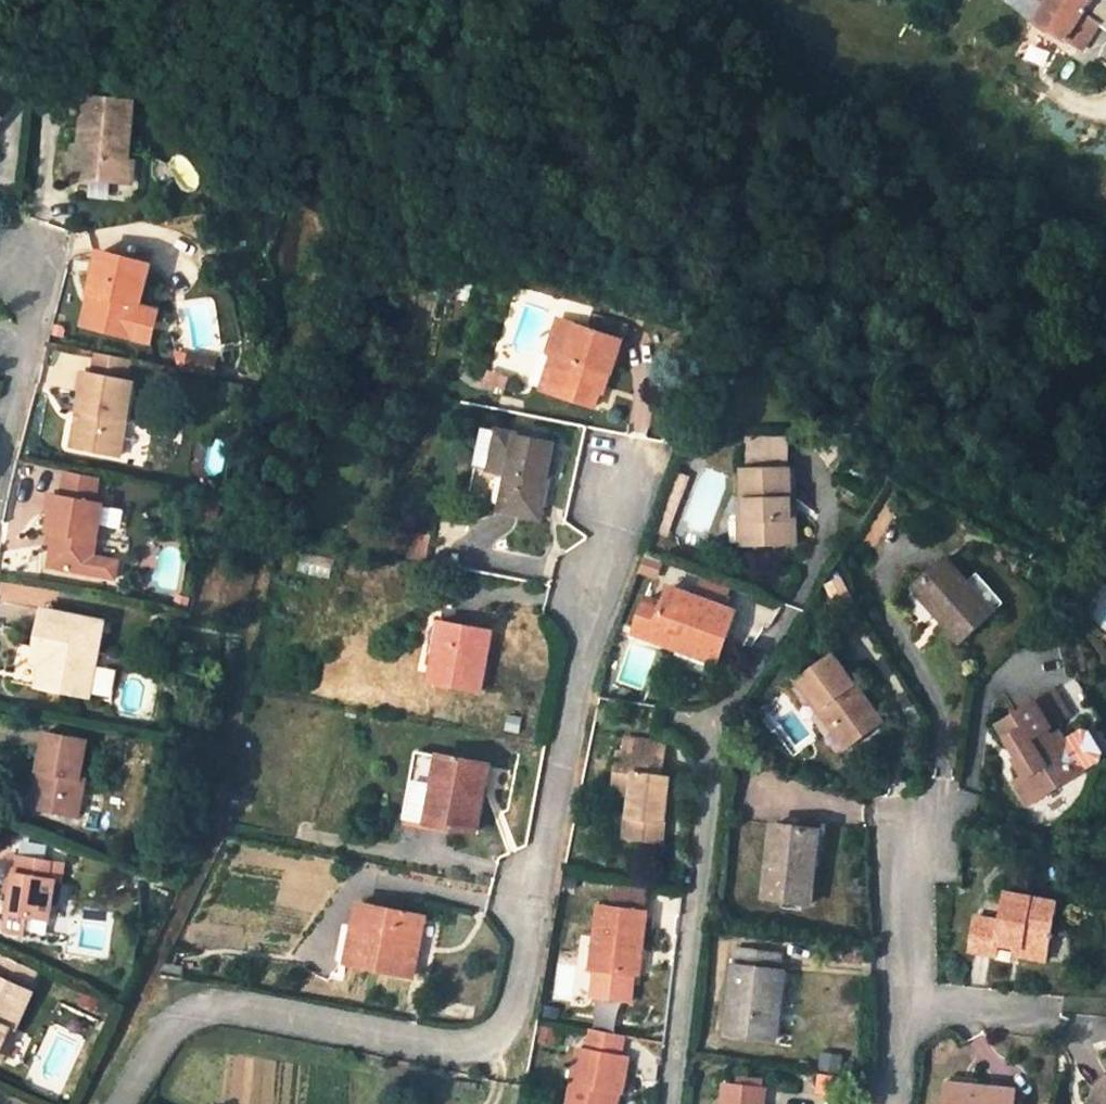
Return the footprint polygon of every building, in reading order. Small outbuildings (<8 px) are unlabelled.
[(1075,31),(1105,56),(1105,0),(1102,0),(1075,31)] [(117,168),(119,141),(123,88),(119,87),(77,83),(73,133),(71,166),(117,168)] [(73,133),(64,132),(63,165),(71,166),(73,133)] [(127,141),(119,141),(117,168),(126,169),(127,141)] [(89,287),(95,296),(91,317),(124,323),(130,291),(137,252),(89,242),(80,285),(89,287)] [(75,314),(91,317),(95,296),(89,287),(80,285),(75,314)] [(148,295),(130,291),(124,323),(143,327),(148,295)] [(565,312),(562,319),(581,325),(583,318),(565,312)] [(592,314),(587,329),(621,341),(626,326),(592,314)] [(621,341),(587,329),(559,320),(549,351),(561,355),(550,391),(595,406),(608,371),(611,371),(621,341)] [(182,344),(179,360),(212,366),(215,347),(183,341),(182,344)] [(124,351),(87,344),(84,360),(121,366),(124,351)] [(78,398),(76,408),(70,407),(65,433),(112,441),(126,367),(121,366),(84,360),(79,359),(72,397),(78,398)] [(511,473),(503,509),(540,517),(555,443),(503,432),(494,469),(511,473)] [(732,462),(733,494),(781,492),(780,460),(732,462)] [(66,464),(63,486),(105,493),(109,472),(66,464)] [(57,522),(51,556),(94,564),(105,493),(63,486),(53,484),(47,521),(57,522)] [(784,567),(781,492),(733,494),(734,524),(735,537),(727,538),(729,569),(784,567)] [(948,562),(913,591),(959,644),(993,615),(948,562)] [(737,590),(706,579),(698,602),(729,614),(737,590)] [(740,618),(729,614),(698,602),(673,593),(667,609),(656,641),(723,666),(740,618)] [(46,598),(38,635),(48,636),(45,652),(40,674),(92,685),(109,611),(46,598)] [(637,635),(656,641),(667,609),(649,602),(637,635)] [(444,623),(432,680),(480,690),(491,632),(444,623)] [(35,651),(45,652),(48,636),(38,635),(35,651)] [(797,684),(819,713),(825,709),(852,745),(881,724),(833,658),(797,684)] [(1054,694),(1036,705),(1052,729),(1069,719),(1054,694)] [(1047,732),(1052,729),(1036,705),(999,728),(1019,759),(1015,762),(1028,783),(1039,800),(1060,787),(1056,780),(1079,766),(1064,742),(1060,735),(1052,740),(1047,732)] [(852,745),(825,709),(819,713),(845,749),(852,745)] [(40,763),(47,765),(37,801),(79,812),(89,775),(84,774),(93,737),(50,726),(40,763)] [(1079,766),(1083,772),(1095,764),(1098,753),(1087,736),(1076,734),(1064,742),(1079,766)] [(636,816),(643,817),(639,839),(666,842),(675,776),(667,775),(671,743),(637,739),(635,755),(624,754),(622,771),(628,771),(625,793),(638,795),(636,816)] [(427,822),(439,756),(417,752),(412,777),(404,817),(427,822)] [(486,765),(439,756),(427,822),(474,831),(486,765)] [(31,800),(37,801),(47,765),(40,763),(31,800)] [(1083,772),(1079,766),(1056,780),(1060,787),(1083,772)] [(619,792),(625,793),(628,771),(622,771),(619,792)] [(1028,807),(1039,800),(1028,783),(1017,790),(1028,807)] [(633,838),(639,839),(643,817),(636,816),(633,838)] [(777,828),(767,901),(808,905),(812,871),(805,870),(810,832),(777,828)] [(50,856),(10,846),(5,865),(13,866),(10,880),(5,904),(1,920),(41,928),(45,913),(49,895),(54,875),(47,874),(50,856)] [(10,880),(13,866),(5,865),(2,878),(10,880)] [(654,890),(619,883),(617,905),(652,909),(654,890)] [(59,897),(49,895),(45,913),(55,915),(59,897)] [(1023,952),(1022,958),(1044,963),(1055,905),(1007,896),(1000,925),(976,920),(970,953),(994,958),(997,946),(1014,950),(1023,952)] [(358,903),(346,962),(411,974),(423,917),(358,903)] [(617,905),(605,904),(598,970),(645,975),(652,909),(617,905)] [(1,920),(0,927),(0,936),(17,940),(17,937),(38,941),(41,928),(1,920)] [(0,945),(0,971),(31,984),(40,963),(0,945)] [(733,966),(724,1037),(772,1043),(776,1018),(769,1017),(775,972),(781,972),(783,955),(735,949),(733,966)] [(1014,950),(1013,956),(1022,958),(1023,952),(1014,950)] [(1,1052),(31,984),(0,971),(0,1051),(1,1052)] [(590,1055),(623,1061),(626,1037),(593,1031),(590,1055)] [(619,1095),(624,1096),(627,1096),(633,1062),(623,1061),(590,1055),(584,1054),(576,1103),(617,1103),(619,1095)] [(805,1094),(821,1096),(824,1074),(807,1072),(805,1094)] [(949,1087),(979,1090),(979,1082),(950,1079),(949,1087)] [(1094,1095),(1103,1103),(1105,1103),(1105,1083),(1094,1095)] [(765,1091),(723,1087),(721,1103),(763,1103),(765,1091)] [(947,1103),(1013,1103),(1014,1093),(979,1090),(949,1087),(948,1087),(947,1103)]
